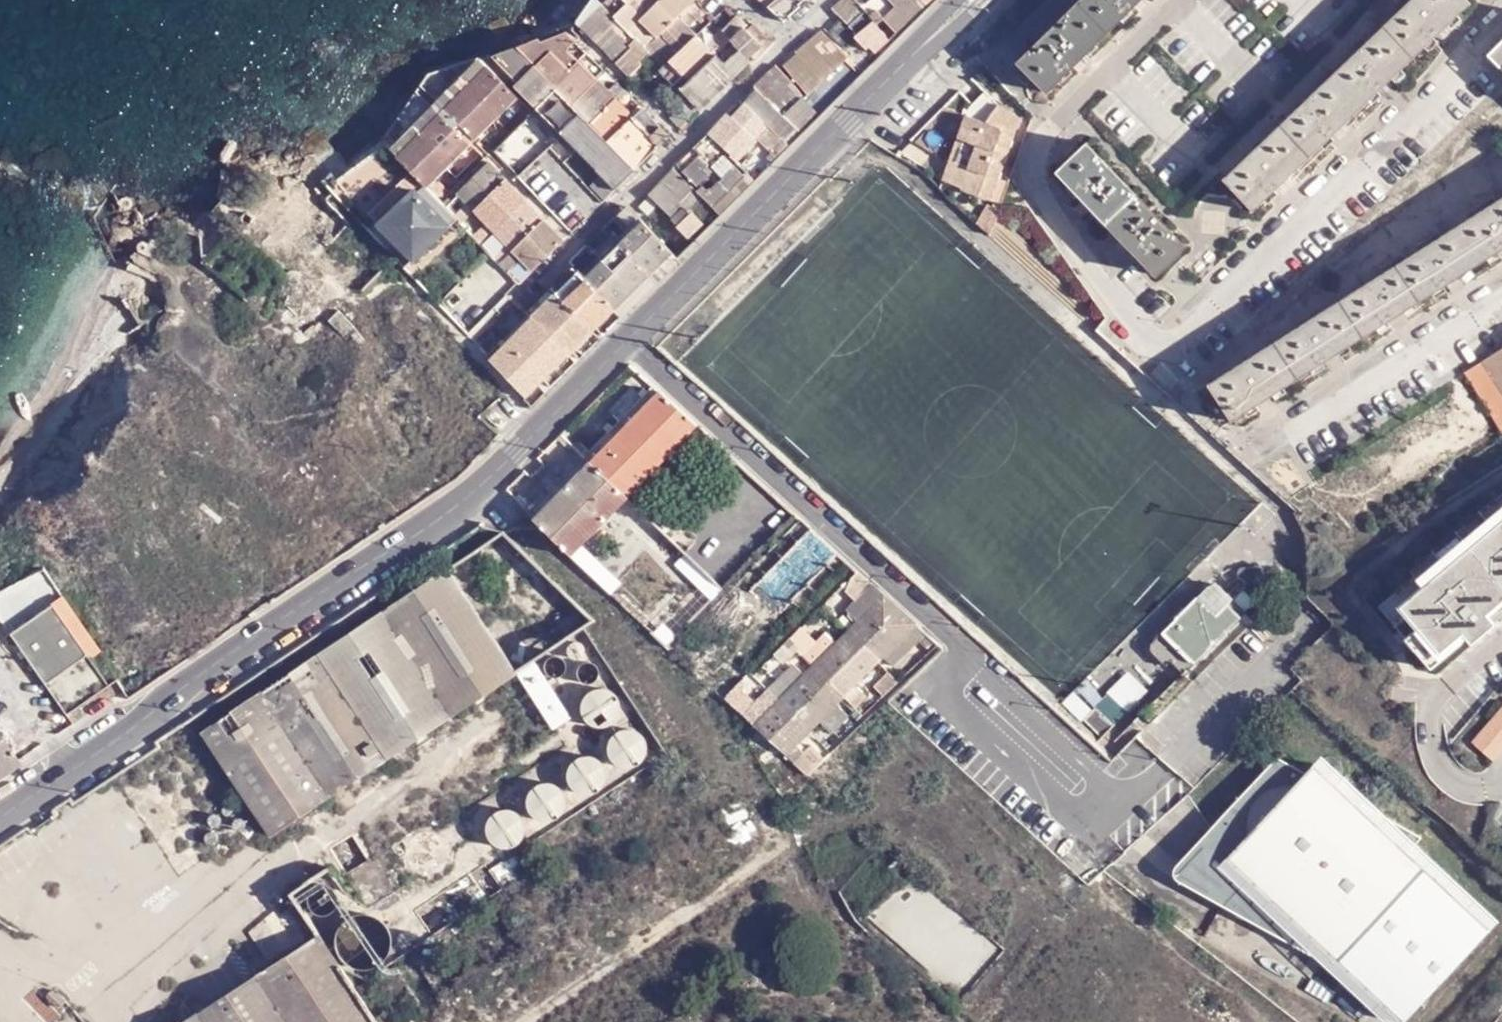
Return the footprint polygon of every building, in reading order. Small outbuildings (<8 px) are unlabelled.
[(598,0),(594,0),(578,23),(618,63),(634,48),(634,47),(632,45),(622,36),(628,30),(610,13),(598,0)] [(610,13),(628,30),(637,40),(632,45),(634,47),(634,48),(618,63),(631,77),(644,65),(641,62),(650,52),(647,49),(658,38),(641,20),(661,0),(623,0),(610,13)] [(641,20),(658,38),(679,17),(697,0),(696,0),(661,0),(641,20)] [(769,8),(785,22),(801,7),(800,5),(805,0),(778,0),(769,8)] [(833,9),(860,37),(858,39),(857,40),(867,51),(870,48),(877,54),(891,42),(880,28),(878,27),(879,26),(875,22),(876,21),(857,0),(844,0),(833,9)] [(876,21),(875,22),(879,26),(878,27),(880,28),(909,1),(908,0),(857,0),(876,21)] [(1019,63),(1048,92),(1139,0),(1082,0),(1019,63)] [(1470,0),(1409,0),(1223,177),(1253,209),(1471,1),(1470,0)] [(737,17),(723,31),(732,40),(745,27),(748,25),(738,16),(737,17)] [(658,38),(647,49),(650,52),(664,67),(698,34),(679,17),(658,38)] [(717,55),(680,91),(700,109),(746,61),(752,56),(757,61),(777,42),(771,36),(769,38),(755,24),(747,31),(745,27),(732,40),(740,50),(725,63),(717,55)] [(845,24),(832,36),(845,51),(857,40),(858,39),(845,24)] [(664,67),(660,71),(680,91),(717,55),(732,40),(723,31),(708,46),(698,34),(664,67)] [(568,33),(557,38),(564,45),(573,38),(568,33)] [(800,54),(785,67),(809,96),(850,57),(840,46),(826,60),(821,54),(827,48),(818,36),(799,52),(800,54)] [(539,38),(521,46),(539,67),(560,87),(574,102),(599,81),(564,45),(557,38),(544,43),(539,38)] [(1495,58),(1501,51),(1501,39),(1488,53),(1495,58)] [(521,46),(496,58),(521,84),(539,67),(521,46)] [(491,70),(484,62),(441,104),(448,111),(491,70)] [(777,65),(755,86),(760,91),(784,116),(803,98),(804,97),(777,65)] [(539,67),(521,84),(517,88),(539,109),(560,87),(539,67)] [(491,70),(448,111),(447,112),(476,141),(519,99),(491,70)] [(616,100),(599,81),(574,102),(594,123),(616,100)] [(560,87),(539,109),(547,117),(562,133),(570,125),(625,184),(639,170),(611,141),(594,123),(574,102),(560,87)] [(680,91),(678,93),(679,94),(677,96),(685,104),(682,107),(692,118),(700,109),(680,91)] [(729,114),(710,134),(726,149),(732,155),(743,145),(748,150),(771,129),(784,142),(817,113),(803,98),(784,116),(760,91),(733,117),(729,114)] [(616,100),(594,123),(611,141),(635,119),(616,100)] [(682,107),(671,118),(681,129),(692,118),(682,107)] [(988,123),(1015,133),(1021,117),(993,107),(988,123)] [(434,110),(389,148),(400,159),(441,117),(434,110)] [(644,110),(635,119),(656,140),(664,132),(644,110)] [(476,141),(447,112),(443,117),(472,145),(476,141)] [(955,137),(979,146),(988,123),(964,113),(955,137)] [(441,117),(400,159),(428,189),(472,145),(443,117),(441,117)] [(611,141),(639,170),(662,146),(656,140),(635,119),(611,141)] [(979,146),(964,186),(992,197),(1015,133),(988,123),(979,146)] [(562,133),(619,191),(625,184),(570,125),(562,133)] [(656,140),(662,146),(671,139),(664,132),(656,140)] [(710,134),(678,165),(693,181),(726,149),(710,134)] [(940,177),(964,186),(979,146),(955,137),(940,177)] [(1088,142),(1058,170),(1156,274),(1186,247),(1088,142)] [(723,180),(703,198),(715,210),(747,178),(725,156),(712,169),(723,180)] [(485,159),(442,202),(448,209),(459,196),(535,273),(566,243),(492,167),(485,159)] [(374,199),(390,185),(375,165),(360,178),(366,184),(361,187),(374,199)] [(675,169),(651,195),(678,223),(677,225),(690,239),(691,238),(706,225),(692,212),(689,214),(687,211),(703,198),(675,169)] [(453,228),(417,192),(415,193),(404,180),(370,213),(382,224),(380,225),(417,262),(453,228)] [(279,262),(322,219),(298,195),(281,211),(271,201),(244,227),(279,262)] [(459,196),(448,209),(507,269),(523,286),(535,273),(459,196)] [(1230,420),(1501,249),(1501,197),(1206,384),(1230,420)] [(587,280),(617,310),(674,255),(643,225),(619,248),(600,267),(587,280)] [(605,234),(586,251),(600,267),(619,248),(605,234)] [(624,317),(680,262),(674,255),(617,310),(624,317)] [(523,286),(507,269),(495,278),(501,284),(513,297),(523,286)] [(560,294),(557,297),(594,334),(596,332),(617,310),(587,280),(581,273),(560,294)] [(303,284),(277,312),(307,339),(333,311),(303,284)] [(501,284),(459,323),(472,337),(513,297),(501,284)] [(519,303),(513,297),(472,337),(476,342),(519,303)] [(554,299),(534,319),(570,356),(594,334),(557,297),(554,299)] [(493,360),(529,397),(570,356),(534,319),(493,360)] [(1483,361),(1501,392),(1501,349),(1483,361)] [(698,426),(661,392),(592,464),(626,500),(698,426)] [(524,507),(535,519),(592,464),(580,451),(524,507)] [(535,519),(571,555),(626,500),(592,464),(535,519)] [(1423,586),(1501,520),(1501,507),(1416,578),(1423,586)] [(1400,605),(1419,628),(1427,637),(1414,648),(1430,668),(1466,638),(1471,644),(1494,624),(1486,614),(1501,601),(1501,520),(1423,586),(1400,605)] [(779,619),(840,555),(812,530),(752,591),(779,619)] [(598,621),(506,531),(206,733),(277,837),(583,631),(598,621)] [(937,645),(859,574),(852,582),(867,598),(851,614),(859,622),(849,633),(819,662),(777,704),(756,725),(810,775),(814,772),(829,759),(814,744),(807,751),(797,742),(810,728),(820,720),(831,731),(849,713),(837,701),(844,695),(855,683),(879,660),(884,654),(894,664),(919,641),(931,651),(937,645)] [(1239,589),(1235,596),(1247,607),(1251,602),(1254,599),(1257,592),(1257,578),(1232,577),(1234,584),(1239,589)] [(1229,590),(1220,600),(1225,605),(1226,606),(1235,596),(1229,590)] [(1201,594),(1194,603),(1211,619),(1220,609),(1225,605),(1220,600),(1214,595),(1213,594),(1207,592),(1201,594)] [(1226,606),(1237,617),(1247,607),(1235,596),(1226,606)] [(1160,638),(1190,667),(1233,622),(1220,609),(1211,619),(1194,603),(1160,638)] [(52,605),(10,634),(68,716),(110,687),(52,605)] [(1220,609),(1233,622),(1237,617),(1226,606),(1225,605),(1220,609)] [(1427,637),(1419,628),(1406,638),(1414,648),(1427,637)] [(795,658),(806,648),(814,638),(805,629),(787,649),(795,658)] [(1180,678),(1190,667),(1160,638),(1146,654),(1163,671),(1167,666),(1180,678)] [(900,680),(889,670),(873,684),(884,694),(900,680)] [(866,693),(855,683),(844,695),(854,705),(866,693)] [(751,706),(735,690),(727,699),(750,721),(755,716),(748,709),(751,706)] [(619,718),(620,712),(619,705),(615,699),(610,695),(604,692),(597,692),(591,694),(585,698),(582,703),(580,709),(580,716),(582,722),(587,727),(592,730),(598,732),(605,731),(611,728),(615,724),(619,718)] [(1476,742),(1495,760),(1501,752),(1501,712),(1476,742)] [(646,759),(647,752),(646,746),(643,740),(638,735),(632,733),(625,732),(618,734),(613,738),(609,744),(607,750),(608,756),(610,762),(614,767),(620,771),(626,772),(632,771),(638,769),(643,765),(646,759)] [(1277,752),(1202,833),(1209,889),(1358,971),(1361,968),(1407,1010),(1488,922),(1405,846),(1419,831),(1357,793),(1351,797),(1312,760),(1306,768),(1277,752)] [(605,786),(606,780),(605,773),(601,767),(596,763),(590,760),(583,760),(577,762),(572,766),(568,771),(566,777),(566,784),(569,790),(573,795),(578,798),(584,800),(591,799),(597,796),(602,792),(605,786)] [(565,813),(567,806),(565,800),(562,794),(557,789),(551,787),(544,787),(538,789),(532,792),(529,798),(527,804),(527,810),(529,816),(533,821),(539,825),(545,826),(552,826),(557,823),(562,819),(565,813)] [(524,839),(525,833),(524,826),(520,820),(515,816),(509,813),(503,813),(496,815),(491,819),(487,824),(485,830),(485,837),(488,843),(492,848),(497,851),(504,852),(510,852),(516,849),(521,845),(524,839)] [(1202,833),(1169,869),(1209,889),(1202,833)] [(317,934),(256,973),(199,1011),(183,1021),(376,1021),(353,989),(317,934)] [(63,1019),(70,1012),(59,999),(52,1006),(63,1019)]
